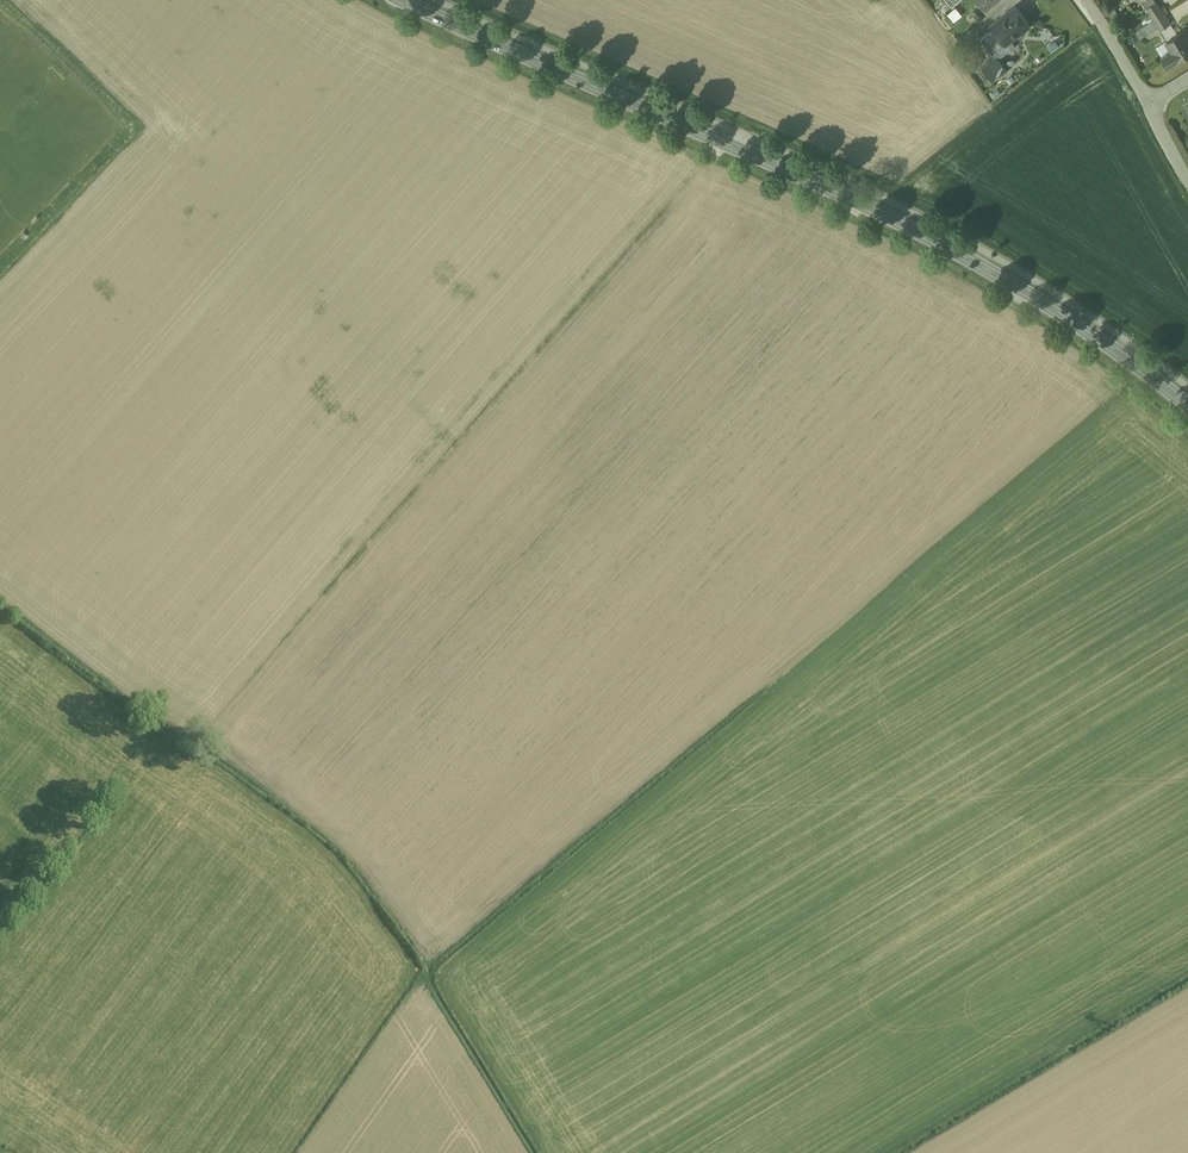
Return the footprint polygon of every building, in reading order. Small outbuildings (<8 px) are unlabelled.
[(1157,2),(1146,9),(1154,20),(1165,13),(1157,2)] [(947,13),(953,21),(962,14),(956,6),(947,13)] [(1016,7),(992,25),(994,28),(1006,44),(1030,26),(1016,7)] [(1165,13),(1154,20),(1158,27),(1159,28),(1161,31),(1172,24),(1165,13)] [(1154,20),(1136,31),(1141,39),(1158,27),(1154,20)] [(994,28),(982,38),(994,53),(1006,44),(994,28)] [(1167,41),(1172,50),(1163,56),(1169,66),(1179,59),(1187,53),(1187,30),(1187,28),(1167,41)] [(996,56),(982,67),(993,81),(1007,71),(996,56)]
